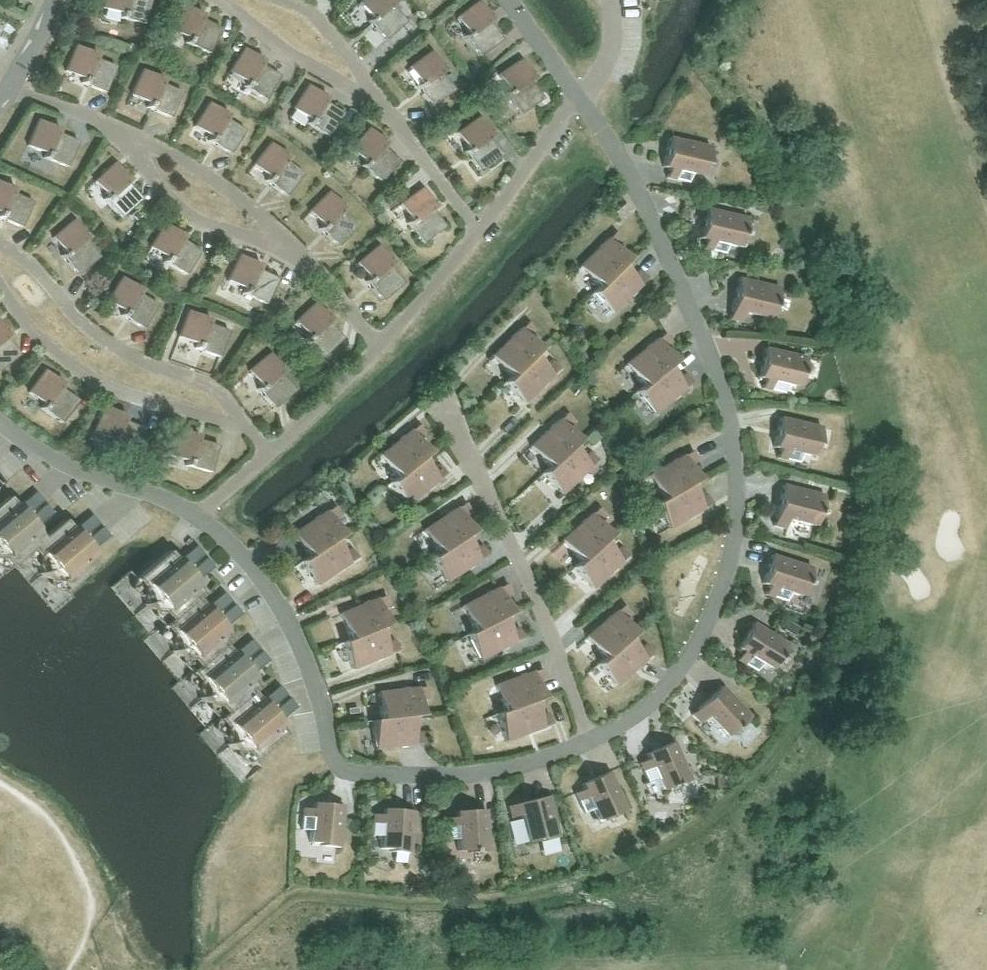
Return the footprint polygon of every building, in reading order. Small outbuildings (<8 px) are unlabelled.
[(101,7),(119,12),(118,17),(122,18),(143,23),(149,0),(102,0),(101,7)] [(393,0),(361,0),(358,2),(370,17),(367,20),(384,39),(405,21),(392,6),(396,3),(393,0)] [(488,22),(492,19),(478,0),(455,17),(467,32),(463,35),(465,39),(465,38),(478,56),(501,39),(488,22)] [(200,18),(202,14),(181,3),(169,29),(186,37),(184,42),(187,44),(188,43),(207,53),(219,28),(200,18)] [(94,58),(96,53),(74,44),(64,70),(82,78),(80,82),(103,92),(114,66),(94,58)] [(260,64),(263,60),(243,47),(228,71),(244,81),(241,86),(245,88),(263,99),(278,75),(260,64)] [(442,74),(445,71),(430,51),(408,67),(419,83),(415,85),(430,106),(453,90),(442,74)] [(529,80),(533,78),(520,58),(497,74),(508,90),(503,93),(506,96),(518,114),(541,98),(529,80)] [(163,84),(165,79),(141,69),(130,94),(147,102),(145,106),(169,117),(180,92),(163,84)] [(324,101),(326,97),(307,84),(292,108),(308,118),(305,123),(308,125),(326,136),(342,113),(324,101)] [(227,119),(230,115),(208,102),(193,125),(209,136),(207,140),(229,153),(243,130),(227,119)] [(489,140),(493,137),(478,116),(456,132),(467,148),(463,151),(478,171),(501,155),(489,140)] [(57,132),(59,128),(37,119),(26,145),(44,152),(42,157),(46,159),(46,158),(66,166),(76,140),(57,132)] [(382,147),(385,143),(368,127),(349,148),(363,161),(360,165),(363,168),(363,167),(379,182),(398,161),(382,147)] [(705,165),(709,146),(668,137),(662,166),(667,167),(665,177),(687,181),(689,172),(700,175),(703,164),(705,165)] [(286,161),(289,158),(269,142),(252,164),(267,176),(264,180),(284,195),(302,173),(286,161)] [(126,182),(130,179),(114,162),(93,181),(106,195),(102,198),(105,202),(105,201),(120,217),(140,198),(126,182)] [(16,189),(0,182),(0,218),(20,227),(31,201),(14,193),(16,189)] [(431,209),(435,206),(421,187),(398,204),(410,219),(405,222),(408,226),(408,225),(421,243),(443,226),(431,209)] [(342,212),(346,209),(327,191),(308,211),(322,224),(318,228),(336,246),(356,226),(342,212)] [(742,236),(746,217),(705,208),(698,237),(704,239),(702,248),(723,253),(725,243),(737,246),(739,236),(742,236)] [(85,242),(89,239),(73,219),(51,237),(63,252),(60,255),(76,274),(98,256),(85,242)] [(181,239),(183,235),(163,223),(149,247),(165,257),(162,261),(166,263),(184,274),(199,250),(181,239)] [(614,246),(621,239),(613,232),(607,238),(606,238),(577,268),(596,287),(590,294),(590,295),(626,258),(614,246)] [(390,267),(394,264),(377,245),(356,262),(368,277),(364,280),(381,300),(402,282),(390,267)] [(258,269),(260,264),(239,254),(226,279),(243,288),(241,292),(245,294),(264,303),(277,278),(258,269)] [(620,265),(627,258),(626,258),(590,295),(610,314),(640,284),(639,284),(646,277),(638,269),(631,276),(620,265)] [(140,294),(142,290),(121,276),(106,300),(122,310),(120,314),(141,328),(156,304),(140,294)] [(774,307),(778,287),(737,277),(730,309),(728,318),(740,321),(742,311),(769,318),(771,306),(774,307)] [(327,322),(330,319),(314,302),(294,321),(307,335),(303,338),(306,341),(321,357),(342,337),(327,322)] [(209,323),(211,319),(187,310),(177,336),(195,343),(194,347),(218,356),(227,330),(209,323)] [(529,335),(536,328),(528,320),(521,327),(521,326),(491,356),(510,375),(503,382),(540,347),(529,335)] [(9,334),(0,323),(0,368),(18,354),(5,337),(9,334)] [(663,347),(671,341),(664,332),(656,338),(623,365),(641,386),(633,392),(634,392),(674,360),(663,347)] [(534,354),(541,347),(540,347),(503,382),(523,402),(553,373),(552,373),(559,366),(552,358),(545,365),(534,354)] [(801,376),(805,357),(764,347),(757,377),(763,378),(761,387),(782,392),(784,383),(796,385),(798,375),(801,376)] [(281,375),(285,372),(269,352),(247,370),(259,385),(256,388),(272,408),(294,389),(281,375)] [(667,366),(674,360),(634,392),(651,414),(684,388),(684,387),(691,381),(684,373),(677,379),(667,366)] [(60,387),(63,383),(44,369),(27,392),(42,403),(39,407),(43,410),(60,422),(77,400),(60,387)] [(123,420),(125,415),(104,405),(92,431),(110,439),(108,444),(111,445),(112,445),(131,454),(143,428),(123,420)] [(567,426),(574,419),(567,411),(560,418),(560,417),(529,446),(548,466),(541,473),(579,438),(567,426)] [(816,445),(820,426),(779,417),(772,446),(778,447),(776,457),(797,462),(799,452),(811,455),(813,444),(816,445)] [(417,438),(424,432),(417,424),(410,430),(377,456),(394,477),(387,483),(387,484),(427,451),(417,438)] [(196,439),(198,434),(175,428),(167,455),(186,460),(184,465),(188,466),(189,466),(209,471),(217,444),(196,439)] [(572,445),(579,438),(541,473),(560,493),(591,465),(590,464),(597,458),(590,450),(583,456),(572,445)] [(688,464),(697,459),(691,450),(683,455),(683,454),(646,475),(660,499),(652,504),(697,479),(688,464)] [(420,458),(428,452),(427,451),(387,484),(405,506),(438,479),(437,479),(445,473),(438,464),(430,470),(420,458)] [(689,484),(697,479),(652,504),(666,529),(702,508),(702,507),(711,502),(705,493),(697,498),(689,484)] [(818,514),(823,494),(782,484),(774,515),(775,515),(772,525),(784,528),(786,518),(813,525),(815,514),(818,514)] [(1,569),(6,568),(10,566),(24,554),(41,537),(27,521),(32,517),(38,524),(51,512),(44,504),(31,515),(29,513),(28,512),(41,500),(34,492),(20,503),(26,510),(21,514),(6,497),(0,502),(0,568),(1,569)] [(462,517),(470,511),(464,502),(456,507),(421,530),(436,553),(428,558),(428,559),(471,530),(462,517)] [(333,519),(341,513),(335,504),(327,510),(327,509),(292,533),(307,555),(299,561),(300,561),(343,533),(333,519)] [(600,520),(607,514),(599,506),(592,512),(561,540),(579,560),(572,566),(572,567),(610,532),(600,520)] [(41,537),(24,554),(25,558),(27,561),(30,563),(33,565),(37,565),(41,571),(38,573),(41,577),(44,574),(48,579),(48,583),(50,588),(53,590),(57,591),(62,591),(65,589),(98,562),(83,544),(88,539),(94,546),(107,535),(100,527),(87,538),(84,534),(97,523),(90,514),(76,526),(82,533),(77,537),(62,519),(41,537)] [(464,536),(472,531),(471,530),(428,559),(444,582),(479,559),(486,553),(480,544),(472,550),(464,536)] [(604,539),(611,533),(610,532),(572,567),(591,588),(622,560),(622,559),(629,553),(622,545),(614,551),(604,539)] [(335,538),(343,533),(300,561),(315,584),(350,561),(358,556),(352,546),(344,552),(335,538)] [(182,568),(167,550),(134,578),(132,581),(131,585),(131,589),(133,593),(137,596),(141,597),(145,601),(143,604),(146,607),(148,605),(152,610),(153,613),(153,616),(155,619),(157,621),(159,623),(162,624),(195,598),(202,593),(187,575),(192,571),(198,578),(212,566),(205,558),(191,569),(188,565),(201,554),(194,545),(181,557),(187,564),(182,568)] [(804,586),(810,567),(770,554),(761,583),(767,585),(764,594),(785,601),(788,591),(799,595),(802,585),(804,586)] [(502,597),(511,593),(506,583),(497,587),(460,606),(472,630),(464,635),(510,612),(502,597)] [(209,615),(195,598),(162,624),(159,628),(158,632),(159,636),(161,640),(165,642),(169,643),(173,648),(170,650),(173,654),(176,652),(180,657),(180,660),(181,663),(183,666),(186,669),(189,671),(223,645),(230,639),(215,621),(220,617),(226,624),(239,613),(232,604),(219,616),(216,612),(229,601),(222,592),(209,604),(215,610),(209,615)] [(382,608),(391,604),(386,594),(378,598),(377,597),(339,613),(349,638),(340,642),(340,643),(388,623),(382,608)] [(624,618),(631,611),(624,603),(617,609),(616,609),(585,637),(603,657),(595,664),(596,664),(635,630),(624,618)] [(501,617),(510,612),(464,635),(477,660),(514,641),(522,636),(517,626),(509,631),(501,617)] [(777,661),(787,644),(752,622),(736,648),(741,651),(736,659),(754,670),(760,662),(770,668),(775,659),(777,661)] [(379,627),(388,624),(388,623),(340,643),(351,668),(390,653),(390,652),(398,648),(394,638),(385,642),(379,627)] [(628,637),(635,631),(635,630),(596,664),(614,685),(646,658),(646,657),(653,651),(646,643),(638,649),(628,637)] [(223,645),(189,671),(187,674),(186,679),(186,683),(189,686),(192,689),(196,690),(200,695),(198,697),(201,701),(203,698),(207,703),(208,706),(209,709),(210,712),(212,714),(214,716),(217,718),(251,692),(257,686),(243,668),(248,664),(254,671),(267,660),(260,651),(246,662),(243,659),(257,647),(249,639),(236,650),(242,657),(237,661),(223,645)] [(536,681),(545,678),(541,668),(532,671),(493,685),(502,711),(493,714),(542,697),(536,681)] [(264,708),(251,692),(217,718),(214,721),(213,725),(214,729),(216,733),(220,735),(224,736),(228,741),(225,744),(228,747),(231,745),(235,750),(235,754),(237,758),(240,761),(245,762),(249,762),(253,760),(285,733),(270,715),(275,710),(281,717),(295,706),(287,698),(274,709),(271,705),(284,694),(277,685),(264,697),(270,704),(264,708)] [(734,730),(749,715),(721,685),(697,707),(698,707),(690,714),(698,722),(705,716),(724,736),(733,728),(734,730)] [(420,698),(429,697),(428,686),(418,687),(377,692),(380,719),(370,720),(422,715),(420,698)] [(533,701),(542,698),(542,697),(493,714),(503,741),(542,727),(542,726),(551,723),(547,713),(538,716),(533,701)] [(412,716),(422,715),(370,720),(374,748),(415,743),(425,742),(423,731),(414,732),(412,716)] [(671,787),(689,779),(672,741),(645,753),(647,758),(638,762),(647,782),(656,778),(661,789),(670,785),(671,787)] [(607,817),(625,809),(607,771),(580,783),(583,788),(574,792),(583,812),(592,808),(596,819),(606,815),(607,817)] [(537,841),(558,836),(547,795),(516,803),(507,805),(510,817),(519,814),(526,841),(537,838),(537,841)] [(338,847),(342,805),(312,802),(312,808),(302,807),(300,829),(310,830),(309,842),(319,843),(319,845),(338,847)] [(409,852),(412,810),(382,808),(382,814),(372,813),(370,835),(380,836),(379,848),(390,849),(390,851),(409,852)] [(467,852),(487,851),(484,809),(454,810),(455,816),(445,817),(446,839),(456,838),(457,850),(467,849),(467,852)] [(31,969),(25,962),(17,968),(19,969),(30,969),(31,969)]
